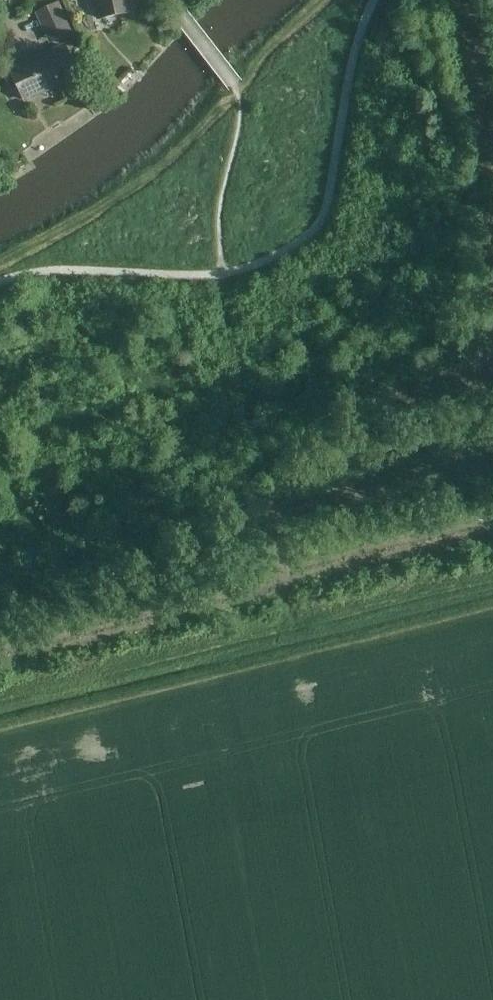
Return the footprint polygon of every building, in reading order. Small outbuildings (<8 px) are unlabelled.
[(132,11),(130,0),(97,0),(101,18),(132,11)] [(75,30),(61,1),(39,11),(48,29),(52,27),(57,38),(75,30)] [(26,100),(79,75),(65,46),(12,71),(26,100)]
